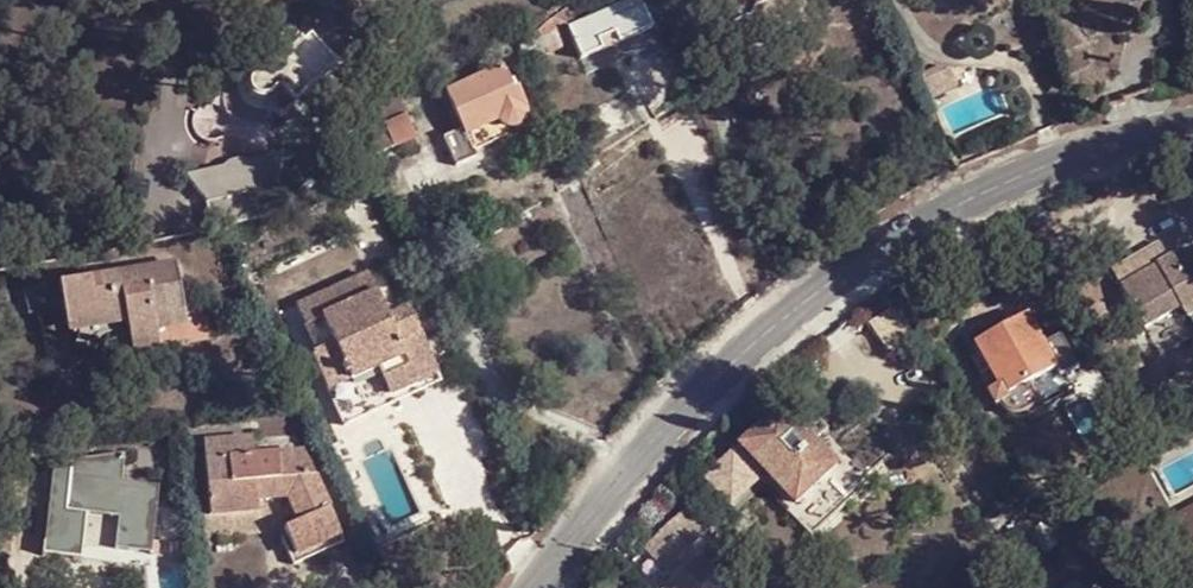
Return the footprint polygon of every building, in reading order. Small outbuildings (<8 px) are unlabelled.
[(606,11),(568,28),(581,59),(604,49),(600,40),(616,33),(621,43),(653,29),(644,7),(631,12),(628,6),(608,14),(606,11)] [(302,28),(293,36),(301,44),(309,36),(302,28)] [(301,44),(293,36),(291,36),(289,35),(285,34),(281,35),(278,36),(276,39),(275,41),(274,43),(273,45),(273,47),(274,49),(274,51),(275,53),(277,55),(247,81),(246,84),(245,86),(246,90),(247,92),(249,95),(251,97),(252,98),(254,99),(255,99),(257,100),(259,101),(261,100),(263,100),(266,98),(281,114),(336,65),(309,36),(301,44)] [(463,129),(466,136),(499,121),(501,125),(503,126),(505,127),(508,128),(510,129),(512,128),(515,128),(518,127),(520,126),(522,123),(524,122),(525,119),(526,116),(525,112),(516,91),(511,91),(500,69),(447,93),(463,129)] [(378,114),(362,129),(375,159),(416,141),(405,117),(384,125),(378,114)] [(499,121),(466,136),(473,152),(507,137),(501,125),(499,121)] [(466,136),(463,129),(444,138),(457,167),(475,158),(473,152),(466,136)] [(198,214),(282,199),(274,152),(190,167),(198,214)] [(1114,271),(1147,327),(1183,307),(1190,317),(1192,316),(1192,281),(1189,283),(1175,258),(1170,260),(1161,244),(1114,271)] [(89,280),(60,285),(63,303),(67,328),(128,318),(132,342),(159,337),(156,315),(186,310),(178,265),(109,277),(110,284),(91,287),(89,280)] [(291,306),(301,330),(316,323),(327,345),(311,354),(308,355),(319,377),(340,367),(349,384),(377,373),(389,398),(417,385),(414,378),(431,370),(403,308),(384,317),(371,323),(360,301),(373,296),(362,272),(291,306)] [(384,317),(373,296),(360,301),(371,323),(384,317)] [(63,303),(32,308),(38,332),(67,328),(63,303)] [(890,309),(871,323),(891,354),(912,341),(890,309)] [(1030,317),(994,337),(1007,359),(990,368),(999,384),(988,390),(1000,410),(1004,408),(1006,412),(1008,414),(1010,415),(1012,417),(1014,418),(1016,419),(1018,420),(1020,419),(1023,420),(1027,418),(1031,415),(1072,391),(1063,377),(1081,368),(1063,337),(1046,345),(1030,317)] [(316,323),(301,330),(311,354),(327,345),(316,323)] [(340,367),(319,377),(327,395),(349,384),(340,367)] [(434,377),(431,370),(414,378),(417,385),(434,377)] [(783,407),(742,447),(798,505),(840,468),(783,407)] [(1133,429),(1139,425),(1131,411),(1125,414),(1133,429)] [(226,464),(205,466),(213,541),(278,535),(294,568),(343,545),(302,457),(255,460),(253,440),(224,442),(226,464)] [(375,440),(360,447),(364,456),(379,449),(375,440)] [(203,445),(205,466),(226,464),(224,442),(203,445)] [(69,489),(52,489),(46,546),(63,548),(62,557),(83,559),(88,518),(121,521),(118,552),(150,556),(158,488),(70,479),(69,489)] [(690,508),(647,549),(667,570),(710,528),(690,508)] [(1162,529),(1192,585),(1192,584),(1192,513),(1162,529)] [(667,586),(668,587),(724,587),(730,580),(702,552),(667,586)]
